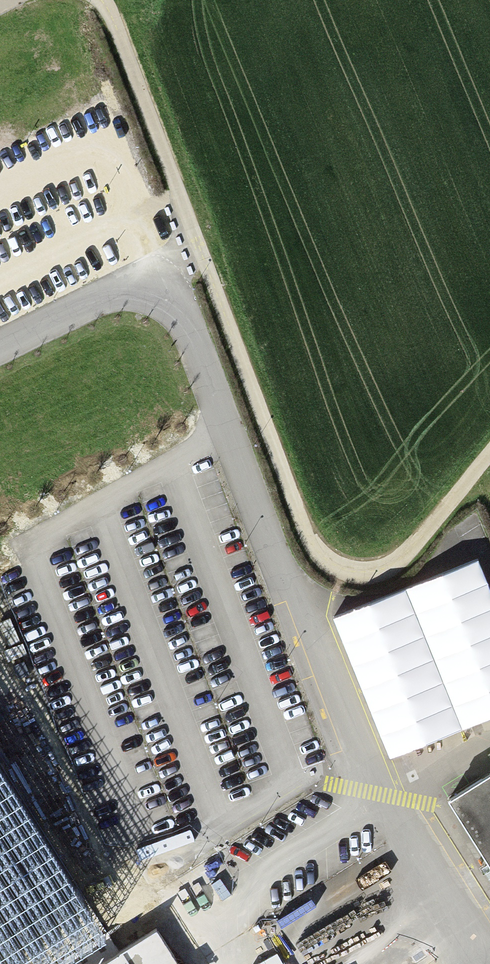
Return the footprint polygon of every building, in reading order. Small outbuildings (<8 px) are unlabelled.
[(450,801),(489,864),(489,776),(450,801)]
